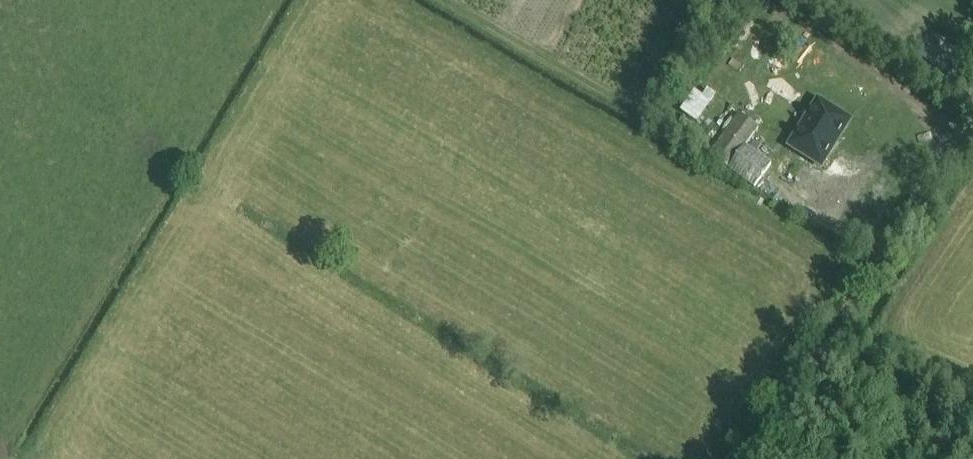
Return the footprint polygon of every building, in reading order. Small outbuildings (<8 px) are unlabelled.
[(960,89),(970,96),(972,91),(972,70),(960,89)] [(818,102),(790,147),(820,166),(848,120),(818,102)] [(738,114),(708,155),(753,188),(770,165),(744,146),(757,128),(738,114)] [(812,192),(806,204),(837,221),(862,173),(834,159),(824,178),(804,167),(796,183),(812,192)]
